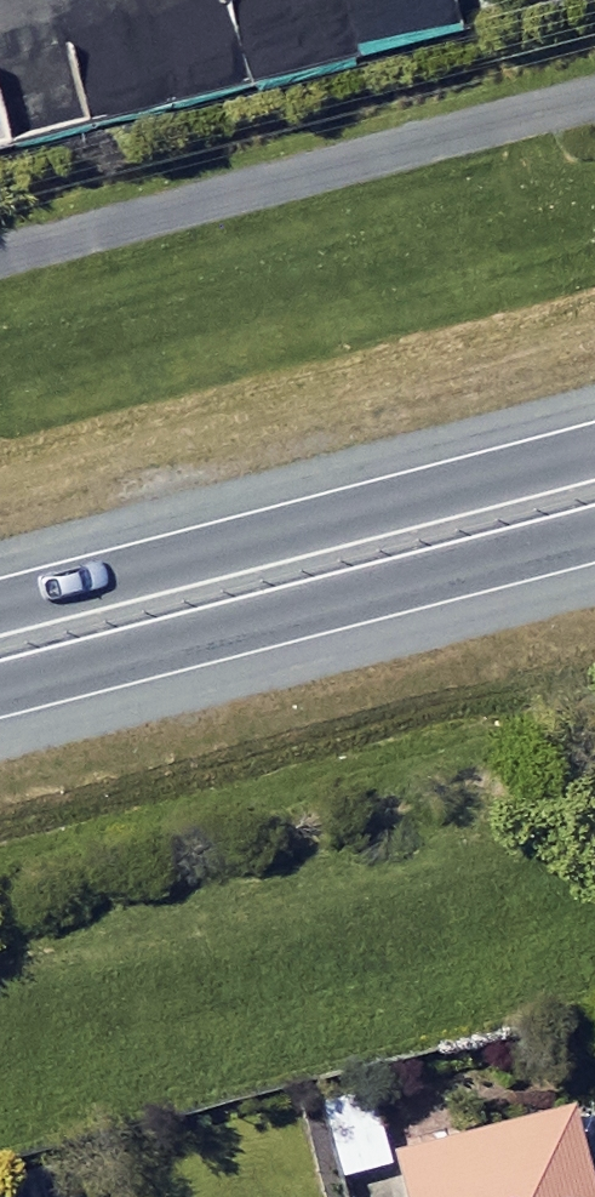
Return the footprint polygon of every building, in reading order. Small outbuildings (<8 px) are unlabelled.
[(390,1164),(370,1087),(322,1100),(342,1177),(390,1164)] [(574,1109),(401,1153),(412,1196),(594,1196),(594,1191),(574,1109)]
